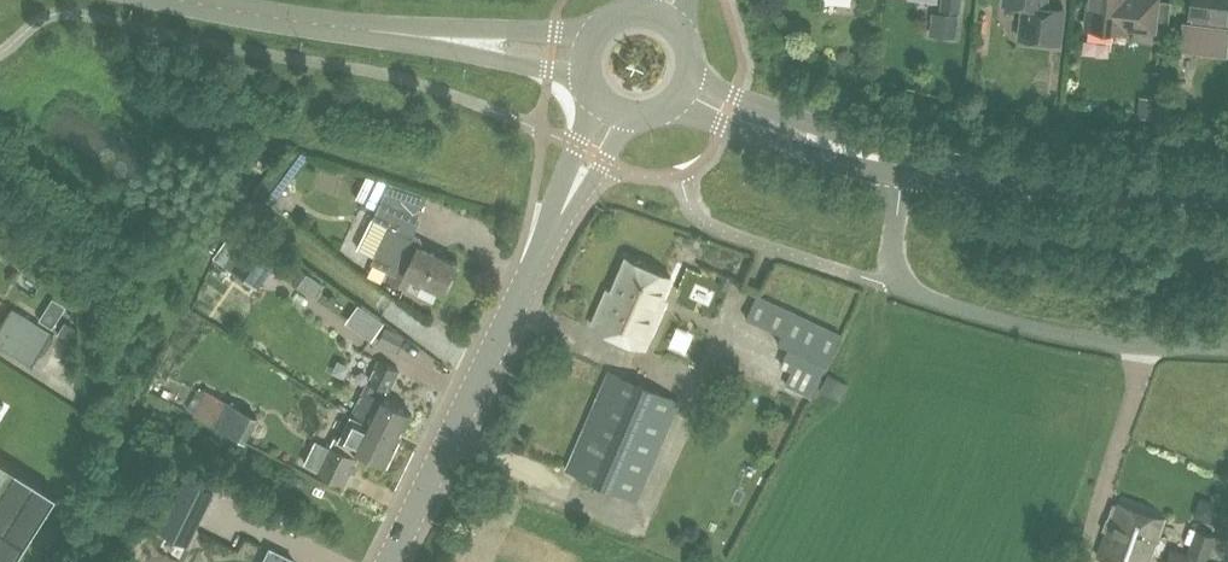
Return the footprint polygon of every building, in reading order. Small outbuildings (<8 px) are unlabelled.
[(942,8),(959,10),(960,0),(943,0),(942,8)] [(1059,41),(1064,8),(1045,5),(1046,0),(1004,0),(1004,2),(1023,4),(1022,13),(1032,15),(1030,38),(1059,41)] [(1154,31),(1157,0),(1088,0),(1085,26),(1122,30),(1122,27),(1154,31)] [(1180,47),(1226,51),(1227,35),(1227,0),(1191,0),(1190,15),(1192,16),(1192,22),(1183,21),(1180,47)] [(933,12),(930,34),(955,37),(957,14),(933,12)] [(1140,96),(1138,115),(1152,117),(1154,98),(1140,96)] [(255,189),(272,202),(307,156),(287,148),(255,189)] [(391,184),(377,179),(365,204),(378,210),(373,219),(390,227),(372,263),(389,272),(386,280),(405,289),(411,277),(443,293),(445,289),(449,291),(454,280),(450,278),(456,267),(420,249),(422,245),(420,239),(409,234),(417,218),(383,202),(391,184)] [(277,254),(240,227),(217,259),(254,285),(277,254)] [(591,323),(644,347),(665,301),(661,299),(671,277),(626,256),(611,291),(606,289),(591,323)] [(303,289),(312,276),(301,269),(293,281),(303,289)] [(727,290),(733,278),(724,274),(719,286),(727,290)] [(745,317),(780,333),(776,341),(788,347),(779,365),(790,371),(785,383),(805,393),(811,396),(841,333),(757,293),(745,317)] [(33,363),(52,333),(13,308),(0,328),(0,342),(33,363)] [(53,328),(59,318),(45,309),(39,319),(53,328)] [(68,338),(74,327),(65,321),(58,332),(68,338)] [(398,353),(406,338),(386,328),(378,343),(398,353)] [(351,413),(399,438),(411,414),(381,398),(386,389),(388,390),(399,368),(379,359),(368,380),(370,381),(366,390),(365,390),(363,389),(351,413)] [(566,468),(637,499),(679,401),(608,369),(566,468)] [(206,389),(193,413),(213,424),(226,400),(206,389)] [(226,400),(213,424),(245,441),(258,417),(226,400)] [(351,414),(339,437),(335,435),(317,469),(343,483),(356,457),(353,455),(356,447),(387,463),(399,438),(351,414)] [(17,469),(0,459),(0,496),(17,469)] [(1098,555),(1119,561),(1150,561),(1154,551),(1161,554),(1167,537),(1160,534),(1165,519),(1117,502),(1098,555)] [(200,517),(174,504),(161,530),(187,543),(200,517)] [(1212,560),(1209,559),(1216,535),(1196,528),(1187,551),(1170,546),(1165,561),(1212,561),(1212,560)] [(293,558),(270,547),(263,561),(264,561),(292,561),(293,558)]
